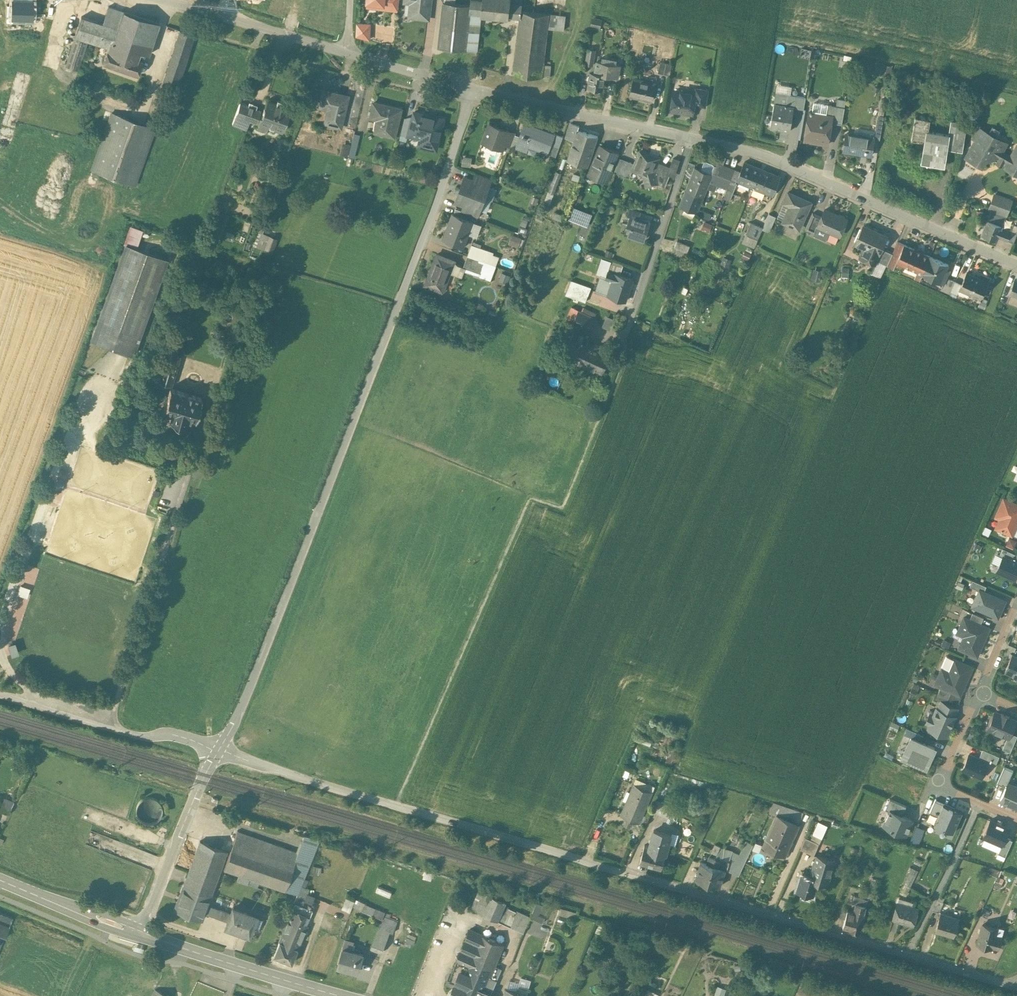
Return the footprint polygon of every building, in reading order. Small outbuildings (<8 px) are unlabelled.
[(405,1),(412,2),(410,16),(428,18),(430,0),(405,0),(405,1)] [(483,1),(475,0),(471,0),(470,6),(469,13),(481,14),(481,16),(509,19),(509,17),(520,18),(521,12),(521,5),(510,4),(511,0),(483,0),(483,1)] [(470,6),(443,4),(438,48),(465,50),(469,13),(470,6)] [(159,23),(127,12),(108,6),(102,23),(81,17),(75,36),(88,40),(108,47),(110,42),(140,52),(148,55),(159,23)] [(565,16),(521,12),(520,18),(514,76),(542,78),(544,66),(547,30),(564,31),(565,16)] [(481,14),(469,13),(465,50),(477,52),(481,16),(481,14)] [(602,21),(592,19),(591,28),(600,30),(602,21)] [(370,24),(357,23),(357,36),(370,39),(370,24)] [(180,31),(163,78),(178,84),(183,72),(196,36),(180,31)] [(88,40),(75,36),(66,65),(78,69),(88,40)] [(140,52),(110,42),(108,47),(103,62),(128,71),(138,75),(142,61),(137,59),(140,52)] [(596,50),(588,48),(585,64),(594,66),(596,50)] [(594,72),(606,75),(619,77),(621,64),(596,60),(594,72)] [(672,64),(661,61),(658,73),(670,75),(672,64)] [(551,67),(544,66),(542,78),(550,79),(551,67)] [(606,75),(594,72),(590,72),(587,87),(604,90),(606,75)] [(657,83),(634,77),(629,96),(652,102),(657,83)] [(790,88),(778,86),(777,94),(789,96),(790,88)] [(709,90),(696,88),(695,95),(696,95),(694,105),(706,107),(709,90)] [(348,96),(323,89),(320,100),(329,102),(324,122),(340,126),(348,96)] [(691,93),(681,91),(681,92),(674,91),(671,109),(678,111),(686,113),(686,112),(693,113),(694,105),(696,95),(695,95),(691,94),(691,93)] [(789,96),(777,94),(775,105),(785,107),(785,106),(787,106),(789,96)] [(806,99),(789,96),(787,106),(785,106),(785,107),(795,109),(794,109),(804,111),(806,99)] [(880,98),(878,115),(884,116),(887,99),(880,98)] [(847,101),(838,99),(836,108),(845,110),(847,101)] [(284,105),(275,101),(275,103),(269,101),(266,108),(264,107),(261,114),(263,114),(260,122),(266,124),(265,126),(273,129),(273,127),(281,130),(284,123),(286,124),(289,117),(287,116),(290,109),(283,106),(284,105)] [(400,108),(373,101),(370,115),(381,118),(379,131),(394,134),(400,108)] [(261,109),(240,102),(235,115),(249,120),(255,122),(257,119),(259,120),(260,115),(259,114),(261,109)] [(785,107),(775,105),(771,130),(790,133),(794,109),(795,109),(785,107)] [(836,108),(829,107),(827,117),(832,118),(831,124),(842,126),(845,110),(836,108)] [(444,118),(414,110),(412,119),(411,122),(408,133),(410,133),(420,136),(418,143),(436,148),(443,121),(444,118)] [(155,128),(112,112),(91,170),(135,185),(155,128)] [(827,117),(809,114),(805,141),(827,145),(831,124),(832,118),(827,117)] [(249,120),(235,115),(232,125),(246,130),(249,120)] [(884,116),(878,115),(874,138),(874,139),(880,140),(884,116)] [(412,119),(404,117),(400,134),(409,136),(410,133),(408,133),(411,122),(412,119)] [(949,135),(928,131),(930,120),(915,117),(911,140),(925,143),(922,161),(944,165),(947,148),(949,135)] [(960,123),(951,121),(951,122),(954,122),(951,139),(957,140),(960,123)] [(957,140),(951,139),(954,122),(951,122),(949,135),(947,148),(955,149),(957,140)] [(966,124),(960,123),(957,140),(963,141),(961,150),(962,150),(966,124)] [(509,131),(489,124),(483,142),(503,149),(504,144),(509,131)] [(554,135),(526,124),(518,146),(526,149),(528,144),(548,152),(551,144),(554,135)] [(578,126),(570,124),(565,138),(570,139),(573,140),(577,129),(578,126)] [(1016,148),(1012,154),(1009,155),(1001,150),(1003,146),(995,141),(997,137),(980,128),(974,138),(977,139),(975,143),(972,143),(973,147),(967,157),(982,165),(985,160),(998,156),(1006,160),(1008,168),(1016,173),(1016,147),(1016,148)] [(598,136),(577,129),(573,140),(567,160),(588,167),(598,136)] [(515,133),(509,131),(504,144),(510,146),(515,133)] [(354,157),(359,133),(353,132),(350,143),(341,141),(338,153),(354,157)] [(874,138),(846,133),(843,151),(871,155),(874,139),(874,138)] [(548,152),(546,156),(555,159),(560,147),(551,144),(548,152)] [(617,152),(600,145),(595,157),(588,173),(608,181),(612,170),(610,169),(617,152)] [(658,158),(640,151),(635,164),(633,170),(643,174),(647,185),(657,183),(654,171),(657,162),(658,158)] [(472,157),(463,156),(462,166),(471,166),(472,157)] [(1006,160),(998,156),(995,162),(1003,166),(1006,160)] [(635,164),(620,158),(615,172),(624,176),(627,169),(632,171),(633,170),(635,164)] [(680,160),(673,158),(670,167),(669,171),(670,171),(675,173),(680,160)] [(780,175),(745,161),(740,173),(738,180),(773,194),(780,175)] [(670,167),(657,162),(654,171),(657,183),(665,186),(669,175),(668,175),(670,171),(669,171),(670,167)] [(717,164),(713,174),(710,181),(721,185),(726,174),(728,168),(717,164)] [(694,166),(685,189),(704,197),(710,181),(713,174),(694,166)] [(734,171),(728,168),(726,174),(732,177),(734,171)] [(562,173),(556,170),(544,202),(550,205),(562,173)] [(732,177),(727,188),(734,190),(738,180),(740,173),(734,171),(732,177)] [(492,179),(475,173),(472,179),(488,185),(488,186),(489,186),(492,179)] [(732,177),(726,174),(721,185),(727,188),(732,177)] [(472,179),(464,176),(459,189),(460,189),(484,197),(488,186),(488,185),(472,179)] [(734,190),(727,188),(724,197),(730,200),(734,190)] [(460,189),(459,189),(455,201),(464,204),(479,210),(480,209),(484,197),(460,189)] [(704,197),(685,189),(679,203),(685,206),(691,208),(698,211),(704,197)] [(812,201),(789,191),(784,202),(785,202),(791,205),(784,220),(784,221),(800,228),(812,201)] [(1011,200),(994,194),(989,208),(993,210),(1006,214),(1011,200)] [(785,202),(778,217),(784,220),(791,205),(785,202)] [(479,210),(464,204),(461,210),(478,216),(481,209),(480,209),(479,210)] [(691,208),(685,206),(683,212),(689,214),(691,208)] [(640,211),(629,207),(626,214),(630,215),(630,214),(638,217),(640,211)] [(698,214),(709,218),(711,212),(700,208),(698,214)] [(588,212),(579,209),(576,216),(586,219),(588,212)] [(836,216),(830,213),(829,211),(825,209),(822,216),(818,226),(840,235),(846,220),(845,220),(844,216),(840,214),(836,216)] [(1006,214),(993,210),(988,220),(1002,226),(1006,214)] [(563,215),(554,211),(552,217),(561,220),(563,215)] [(776,216),(769,213),(763,229),(764,230),(769,232),(776,216)] [(822,216),(813,213),(806,229),(815,233),(818,226),(822,216)] [(472,221),(452,214),(443,239),(463,246),(472,221)] [(638,217),(630,214),(630,215),(626,225),(630,226),(627,234),(642,239),(647,227),(644,226),(647,220),(638,217)] [(988,220),(987,220),(981,234),(998,241),(999,238),(1007,241),(1010,233),(1002,229),(1003,226),(1002,226),(988,220)] [(763,227),(751,222),(746,235),(758,240),(763,227)] [(125,236),(139,240),(142,227),(128,224),(125,236)] [(1014,225),(1010,233),(1007,241),(1013,243),(1016,235),(1016,226),(1014,225)] [(886,236),(864,226),(856,243),(865,247),(878,253),(881,248),(886,236)] [(276,239),(261,233),(256,246),(271,252),(276,239)] [(523,238),(512,234),(509,244),(520,247),(523,238)] [(758,240),(746,235),(742,243),(754,248),(758,240)] [(690,246),(677,241),(674,247),(675,247),(677,248),(685,251),(687,252),(690,246)] [(902,242),(898,241),(893,253),(890,259),(897,262),(904,243),(902,242)] [(931,254),(904,243),(897,262),(918,271),(923,273),(924,272),(931,254)] [(488,250),(471,244),(467,256),(484,262),(488,250)] [(167,260),(125,245),(91,339),(133,354),(167,260)] [(865,247),(861,257),(874,262),(875,260),(878,253),(865,247)] [(685,251),(677,248),(675,253),(681,255),(683,256),(685,251)] [(893,253),(881,248),(878,253),(875,260),(887,265),(890,259),(893,253)] [(494,252),(488,250),(484,262),(496,266),(499,256),(493,254),(494,252)] [(454,260),(437,254),(425,285),(443,291),(450,273),(454,260)] [(950,262),(931,254),(924,272),(926,273),(937,277),(945,280),(950,270),(947,269),(950,262)] [(484,262),(467,256),(464,266),(463,267),(480,273),(484,262)] [(611,261),(602,258),(597,273),(601,274),(601,275),(606,276),(608,270),(611,263),(611,261)] [(458,264),(454,260),(450,273),(461,277),(463,271),(459,270),(461,265),(458,264)] [(874,262),(869,272),(882,278),(887,265),(875,260),(874,262)] [(496,266),(484,262),(480,273),(463,267),(464,266),(461,265),(459,270),(463,271),(478,276),(478,277),(490,281),(496,266)] [(623,267),(611,263),(608,270),(616,273),(620,274),(623,267)] [(853,271),(846,268),(842,276),(849,279),(853,271)] [(820,280),(821,270),(813,269),(812,279),(820,280)] [(608,270),(606,276),(606,277),(613,280),(616,273),(608,270)] [(923,273),(918,271),(915,277),(921,280),(923,273)] [(988,280),(967,272),(963,283),(961,287),(981,296),(988,280)] [(620,274),(616,273),(613,280),(609,292),(610,292),(617,295),(616,298),(625,301),(627,296),(633,278),(620,274)] [(937,277),(926,273),(925,277),(930,279),(935,281),(937,277)] [(878,278),(872,274),(865,283),(871,288),(878,278)] [(613,280),(606,277),(606,276),(601,275),(596,291),(609,295),(610,292),(609,292),(613,280)] [(1015,277),(1009,294),(1010,295),(1007,302),(1016,306),(1016,277),(1015,277)] [(956,280),(951,278),(947,288),(952,290),(956,280)] [(963,283),(956,280),(952,290),(957,292),(958,293),(961,287),(963,283)] [(588,295),(574,290),(571,297),(574,297),(585,302),(588,295)] [(574,306),(567,319),(573,322),(580,309),(574,306)] [(236,309),(228,334),(236,337),(244,312),(236,309)] [(595,317),(580,309),(573,322),(588,330),(591,324),(592,324),(594,320),(595,317)] [(598,341),(575,330),(564,354),(569,356),(580,361),(603,372),(613,348),(601,343),(600,346),(596,345),(598,341)] [(180,354),(166,350),(164,358),(177,362),(180,354)] [(580,361),(569,356),(566,364),(573,367),(577,368),(580,361)] [(177,362),(164,358),(157,380),(171,384),(177,362)] [(202,396),(170,386),(163,409),(171,412),(169,419),(184,423),(186,416),(195,419),(202,396)] [(105,465),(100,463),(92,484),(102,488),(109,467),(105,465)] [(1004,498),(996,516),(1005,520),(1001,529),(1012,534),(1016,523),(1016,504),(1004,498)] [(1005,543),(1013,547),(1016,539),(1009,535),(1005,543)] [(1003,553),(996,570),(1015,578),(1016,574),(1016,559),(1003,553)] [(25,583),(33,585),(36,573),(28,572),(25,583)] [(986,585),(973,579),(970,586),(979,590),(979,589),(984,591),(986,585)] [(17,594),(27,596),(29,586),(19,584),(17,594)] [(984,591),(979,589),(979,590),(972,605),(998,616),(1005,600),(989,593),(984,591)] [(984,617),(973,612),(970,619),(981,624),(984,617)] [(970,619),(964,617),(959,628),(964,631),(965,634),(964,635),(962,639),(962,641),(959,648),(961,648),(977,655),(989,627),(981,624),(970,619)] [(38,647),(27,644),(23,656),(25,657),(34,660),(38,647)] [(1012,654),(1005,671),(1016,676),(1016,656),(1012,654)] [(955,659),(952,666),(950,666),(948,671),(949,672),(945,674),(940,672),(935,684),(941,686),(952,691),(960,694),(972,666),(955,659)] [(952,691),(941,686),(938,693),(939,693),(949,698),(952,691)] [(958,708),(941,701),(938,708),(954,716),(958,708)] [(938,708),(937,708),(934,716),(930,714),(926,722),(930,724),(929,726),(936,728),(939,730),(939,732),(947,735),(955,716),(954,716),(938,708)] [(1002,714),(996,712),(989,728),(990,730),(994,732),(996,731),(1008,737),(1010,732),(1015,720),(1009,717),(1010,716),(1002,713),(1002,714)] [(1008,737),(1003,748),(1010,752),(1016,736),(1016,735),(1010,732),(1008,737)] [(935,747),(911,737),(902,757),(926,767),(935,747)] [(986,761),(968,753),(961,767),(980,775),(986,761)] [(1004,766),(997,782),(1006,786),(1013,770),(1004,766)] [(1009,782),(1001,800),(1016,807),(1016,785),(1009,782)] [(635,784),(623,813),(640,821),(652,792),(635,784)] [(161,815),(162,810),(161,805),(158,801),(154,798),(149,797),(144,798),(140,801),(137,806),(136,811),(137,816),(140,820),(144,822),(149,823),(154,822),(158,819),(161,815)] [(4,798),(0,808),(0,811),(8,815),(14,802),(4,798)] [(930,812),(938,815),(943,803),(944,802),(936,798),(930,812)] [(889,809),(902,815),(906,805),(890,799),(886,808),(889,809)] [(804,812),(774,803),(770,811),(777,815),(798,824),(804,812)] [(961,811),(943,803),(938,815),(935,823),(953,831),(961,811)] [(902,815),(889,809),(883,824),(906,834),(913,820),(902,815)] [(798,824),(777,815),(764,845),(785,854),(798,824)] [(1009,827),(991,819),(983,836),(1002,844),(1005,836),(1009,827)] [(299,850),(239,830),(235,841),(295,862),(299,850)] [(671,835),(654,830),(649,846),(645,844),(645,845),(666,851),(671,835)] [(821,837),(813,833),(811,839),(819,842),(821,837)] [(295,862),(285,889),(296,894),(297,894),(297,895),(298,892),(301,886),(319,839),(304,834),(299,850),(295,862)] [(1013,839),(1005,836),(1002,844),(998,853),(1005,856),(1013,839)] [(811,839),(806,837),(800,849),(813,855),(819,842),(811,839)] [(200,840),(185,884),(211,893),(227,850),(200,840)] [(295,862),(235,841),(226,868),(240,873),(237,880),(258,887),(261,880),(285,889),(295,862)] [(715,844),(712,852),(717,854),(720,846),(715,844)] [(666,851),(645,845),(639,862),(661,869),(666,851)] [(752,849),(744,846),(741,853),(740,855),(747,859),(752,849)] [(723,847),(717,855),(717,856),(716,856),(717,857),(717,858),(722,859),(722,857),(730,860),(733,850),(723,847)] [(741,853),(733,850),(730,860),(728,869),(726,868),(726,870),(739,876),(741,873),(733,870),(740,855),(741,853)] [(834,859),(818,854),(814,868),(830,873),(834,859)] [(747,859),(740,855),(733,870),(741,873),(747,859)] [(716,857),(709,856),(707,862),(714,864),(716,857)] [(717,858),(716,857),(714,864),(720,866),(722,859),(717,858)] [(730,860),(722,857),(722,859),(720,866),(726,868),(728,869),(730,860)] [(707,862),(701,860),(696,878),(709,882),(711,874),(714,864),(707,862)] [(720,866),(714,864),(711,874),(709,882),(721,886),(726,870),(726,868),(720,866)] [(913,867),(905,884),(910,886),(918,870),(913,867)] [(814,868),(811,875),(802,873),(797,889),(813,894),(817,882),(826,885),(830,873),(814,868)] [(877,879),(872,877),(867,896),(872,898),(877,879)] [(929,886),(920,882),(916,889),(925,894),(929,886)] [(211,893),(185,884),(176,908),(171,906),(167,918),(203,931),(207,919),(203,918),(204,913),(208,904),(211,893)] [(910,886),(905,884),(901,892),(906,895),(910,886)] [(308,889),(301,886),(298,892),(306,895),(308,889)] [(491,896),(480,891),(472,909),(483,914),(491,896)] [(306,895),(298,892),(297,895),(297,894),(296,897),(304,900),(308,902),(310,896),(306,895)] [(863,897),(854,895),(853,901),(855,902),(853,911),(847,910),(845,919),(843,925),(860,930),(867,904),(861,903),(863,897)] [(350,911),(354,900),(345,896),(340,907),(350,911)] [(506,902),(491,896),(483,914),(498,921),(502,911),(506,902)] [(940,896),(933,910),(938,912),(944,902),(943,901),(944,898),(940,896)] [(304,900),(296,897),(293,903),(295,903),(301,906),(304,900)] [(353,907),(383,919),(386,912),(356,900),(353,907)] [(550,906),(536,902),(530,917),(543,922),(550,906)] [(918,908),(898,902),(893,918),(913,924),(918,908)] [(301,906),(295,903),(292,909),(279,941),(278,942),(279,942),(274,955),(273,955),(273,956),(274,956),(290,962),(290,963),(291,963),(292,962),(291,962),(296,949),(297,949),(297,948),(300,941),(304,931),(312,910),(301,906)] [(231,913),(208,904),(204,913),(228,921),(231,913)] [(255,916),(232,908),(231,913),(228,921),(226,927),(249,935),(255,916)] [(571,912),(560,909),(559,914),(570,917),(571,912)] [(515,916),(509,913),(509,914),(502,911),(498,920),(524,932),(530,917),(517,912),(515,916)] [(959,918),(941,912),(936,930),(944,932),(945,929),(955,932),(959,918)] [(397,925),(383,919),(378,932),(389,936),(391,932),(394,933),(397,925)] [(0,924),(0,934),(6,936),(9,928),(0,924)] [(997,928),(983,924),(978,942),(991,946),(992,946),(998,948),(1002,936),(995,935),(997,928)] [(470,929),(448,982),(454,985),(450,994),(454,995),(490,995),(502,968),(495,965),(504,944),(470,929)] [(304,931),(300,941),(304,943),(304,942),(308,933),(306,932),(306,933),(306,932),(305,932),(304,931)] [(389,936),(378,932),(371,949),(383,953),(389,936)] [(642,935),(638,945),(643,947),(647,937),(642,935)] [(345,940),(343,949),(352,951),(355,942),(345,940)] [(363,954),(343,949),(339,966),(359,971),(363,954)] [(518,986),(516,992),(507,989),(504,995),(528,995),(526,995),(528,989),(518,986)] [(718,986),(715,994),(721,995),(723,995),(726,988),(718,986)]
